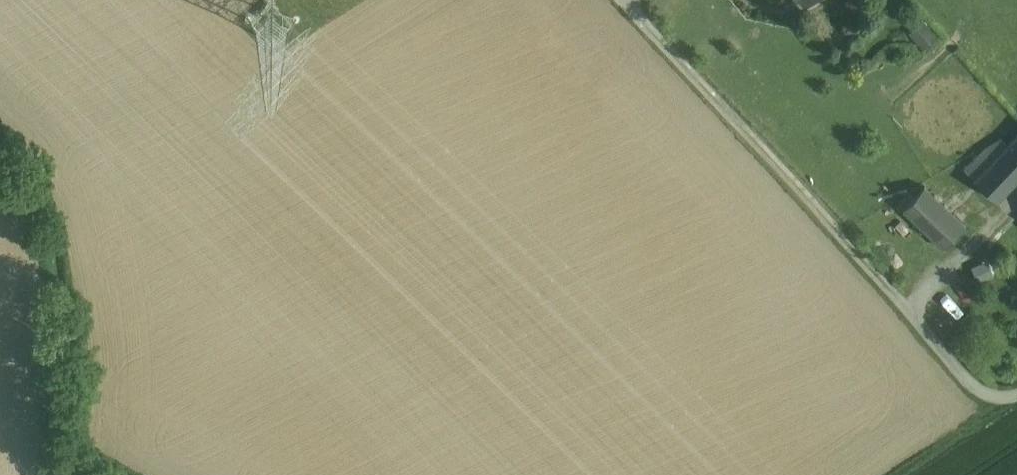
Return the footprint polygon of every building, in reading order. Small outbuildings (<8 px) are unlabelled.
[(910,31),(924,47),(938,34),(923,18),(910,31)] [(998,202),(1016,180),(1016,136),(976,182),(998,202)] [(963,219),(924,187),(902,215),(941,246),(963,219)]
